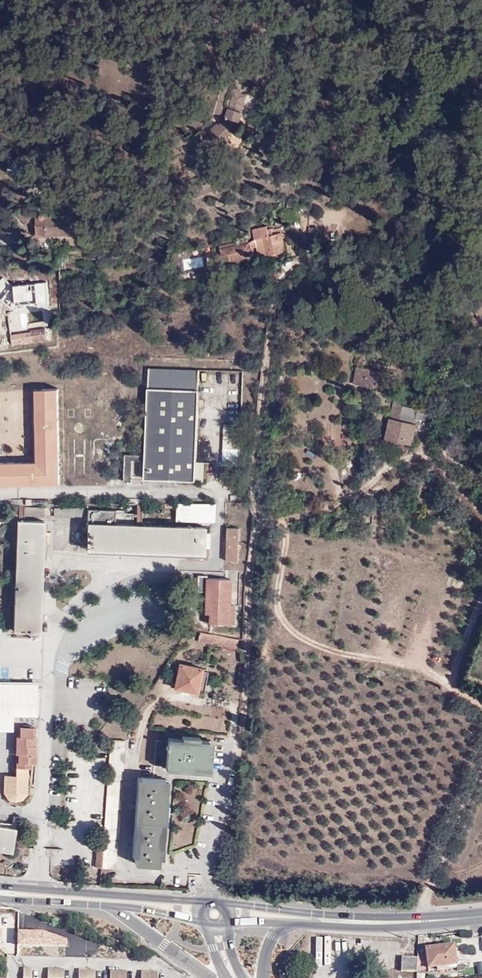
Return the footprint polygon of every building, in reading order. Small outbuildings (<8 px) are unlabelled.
[(241,113),(246,97),(234,93),(229,109),(241,113)] [(227,122),(237,114),(240,118),(242,113),(241,113),(229,109),(225,121),(219,126),(224,130),(228,124),(227,122)] [(238,125),(240,118),(237,114),(227,122),(228,124),(224,130),(219,126),(219,125),(218,124),(206,135),(210,140),(214,137),(217,141),(221,145),(226,140),(229,137),(228,136),(235,130),(233,129),(238,125)] [(221,145),(230,138),(229,137),(226,140),(221,145),(217,141),(214,137),(210,140),(206,135),(203,138),(211,147),(217,142),(221,145)] [(28,212),(23,207),(16,215),(26,222),(37,222),(38,236),(82,233),(80,215),(46,217),(45,214),(43,214),(41,214),(39,215),(39,217),(37,218),(37,211),(28,212)] [(260,257),(286,250),(282,233),(274,235),(272,228),(268,229),(267,226),(253,229),(256,240),(253,240),(255,249),(255,247),(257,246),(260,257)] [(309,226),(307,243),(317,244),(318,227),(309,226)] [(231,260),(246,257),(251,250),(255,249),(253,240),(249,242),(249,239),(220,246),(223,256),(231,260)] [(34,259),(34,247),(15,248),(15,255),(23,259),(34,259)] [(181,254),(183,269),(203,267),(202,252),(181,254)] [(283,270),(280,261),(268,265),(270,274),(283,270)] [(35,335),(36,341),(47,340),(45,329),(31,331),(31,335),(35,335)] [(361,357),(356,366),(364,368),(367,359),(361,357)] [(356,366),(352,382),(353,382),(361,384),(383,388),(383,387),(386,373),(364,368),(356,366)] [(149,367),(145,453),(144,478),(194,479),(194,480),(202,481),(203,461),(196,461),(199,369),(149,367)] [(44,387),(43,412),(37,412),(37,428),(44,427),(44,442),(37,442),(37,460),(41,460),(42,467),(15,467),(15,460),(0,461),(0,483),(60,483),(59,388),(44,387)] [(428,406),(429,405),(430,398),(405,392),(403,400),(420,404),(428,406)] [(398,421),(403,400),(394,398),(390,419),(398,421)] [(398,421),(416,425),(417,418),(425,420),(427,413),(428,406),(420,404),(419,410),(402,406),(398,421)] [(427,413),(436,415),(443,416),(444,409),(429,405),(428,406),(427,413)] [(416,425),(398,421),(390,419),(388,419),(384,438),(411,444),(416,425)] [(224,424),(222,466),(240,466),(241,425),(224,424)] [(144,478),(145,453),(125,453),(124,458),(133,458),(132,477),(144,478)] [(133,458),(124,458),(123,481),(132,481),(132,477),(133,458)] [(215,521),(215,502),(175,503),(175,522),(215,521)] [(150,514),(150,503),(135,503),(135,513),(150,514)] [(44,517),(44,508),(8,507),(7,520),(12,519),(12,515),(44,517)] [(123,523),(123,513),(114,513),(114,510),(87,509),(86,549),(203,553),(204,526),(123,523)] [(40,632),(43,521),(17,520),(13,630),(40,632)] [(236,560),(237,528),(226,527),(225,560),(236,560)] [(208,617),(208,622),(233,623),(234,604),(230,604),(230,579),(205,578),(206,575),(197,575),(197,591),(204,592),(202,617),(208,617)] [(235,648),(237,638),(199,631),(197,641),(235,648)] [(181,637),(176,645),(181,647),(184,638),(181,637)] [(202,668),(178,662),(173,687),(197,693),(202,668)] [(0,684),(0,731),(12,731),(12,716),(36,715),(37,684),(0,684)] [(16,762),(35,762),(36,728),(20,728),(20,737),(17,737),(16,762)] [(101,860),(100,868),(116,869),(125,740),(110,739),(105,808),(102,853),(101,860)] [(210,768),(212,743),(156,739),(154,765),(210,768)] [(26,793),(28,767),(16,767),(16,775),(5,775),(5,791),(9,798),(14,801),(21,798),(26,793)] [(158,865),(163,778),(140,777),(135,863),(158,865)] [(0,825),(0,850),(11,852),(15,827),(0,825)] [(425,956),(418,956),(418,957),(417,969),(435,967),(436,971),(448,970),(448,966),(454,965),(453,945),(425,949),(425,956)] [(412,972),(413,957),(402,957),(402,971),(412,972)] [(23,977),(32,977),(32,968),(23,968),(23,977)] [(48,969),(48,977),(56,977),(56,969),(48,969)] [(87,970),(79,970),(79,977),(87,977),(87,970)]
